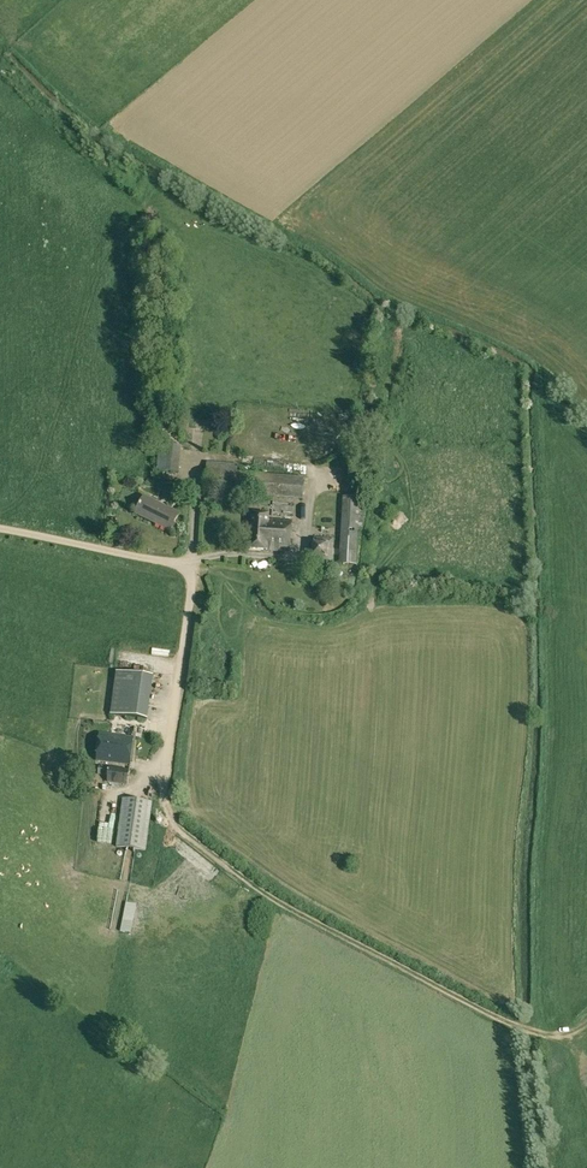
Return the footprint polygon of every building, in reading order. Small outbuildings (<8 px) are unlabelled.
[(156,420),(156,440),(171,440),(171,420),(156,420)] [(181,446),(159,444),(156,470),(179,473),(181,446)] [(305,478),(237,472),(237,466),(207,463),(206,470),(204,492),(303,500),(305,478)] [(179,514),(145,496),(135,514),(170,531),(179,514)] [(356,567),(360,498),(344,497),(340,566),(356,567)] [(289,551),(292,518),(270,517),(270,514),(252,513),(250,548),(255,549),(289,551)] [(314,538),(312,562),(332,563),(334,539),(314,538)] [(111,714),(147,719),(153,675),(117,671),(111,714)] [(161,696),(164,707),(171,705),(168,694),(161,696)] [(130,764),(134,738),(100,733),(96,760),(130,764)] [(108,775),(109,767),(99,765),(98,774),(108,775)] [(129,769),(109,767),(108,775),(107,780),(127,782),(129,769)] [(152,802),(122,798),(116,847),(145,850),(152,802)] [(109,805),(107,817),(118,820),(121,807),(109,805)] [(189,902),(193,892),(185,890),(182,899),(189,902)] [(135,936),(142,905),(132,903),(125,934),(135,936)]
